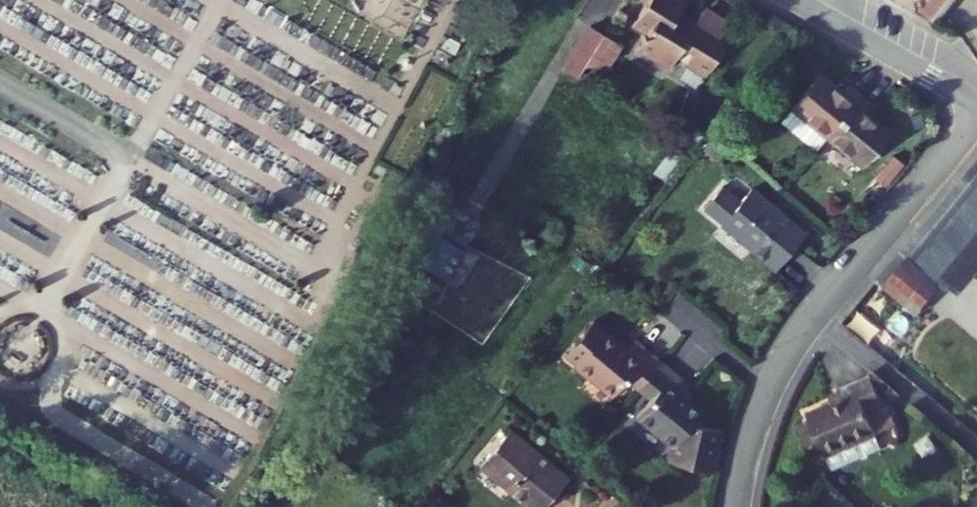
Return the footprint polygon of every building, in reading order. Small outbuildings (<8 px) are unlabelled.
[(688,0),(659,0),(642,26),(652,32),(649,38),(641,50),(671,70),(678,59),(709,77),(729,44),(699,26),(695,32),(690,29),(691,26),(691,23),(690,20),(683,15),(691,2),(688,0)] [(926,10),(942,22),(960,0),(934,0),(926,10)] [(652,32),(642,26),(638,31),(649,38),(652,32)] [(594,27),(567,72),(580,79),(593,58),(607,35),(594,27)] [(607,35),(593,58),(602,64),(605,81),(615,79),(613,64),(624,46),(607,35)] [(844,93),(821,74),(792,109),(793,111),(782,124),(817,152),(827,140),(863,96),(850,86),(844,93)] [(875,106),(863,96),(827,140),(862,169),(892,133),(869,115),(875,106)] [(894,157),(876,178),(886,186),(903,165),(894,157)] [(878,282),(919,315),(942,286),(950,293),(952,290),(976,259),(976,161),(878,282)] [(708,214),(777,270),(806,235),(752,191),(742,203),(726,191),(708,214)] [(952,290),(961,297),(976,278),(976,259),(952,290)] [(607,334),(578,368),(614,399),(628,383),(640,393),(664,365),(638,343),(629,353),(607,334)] [(689,387),(664,365),(640,393),(652,403),(638,420),(674,450),(704,415),(682,396),(689,387)] [(811,424),(797,430),(805,448),(819,442),(825,457),(827,456),(833,470),(880,449),(874,435),(890,428),(868,378),(836,392),(840,400),(807,415),(811,424)] [(509,433),(480,468),(527,506),(546,506),(568,481),(509,433)]
